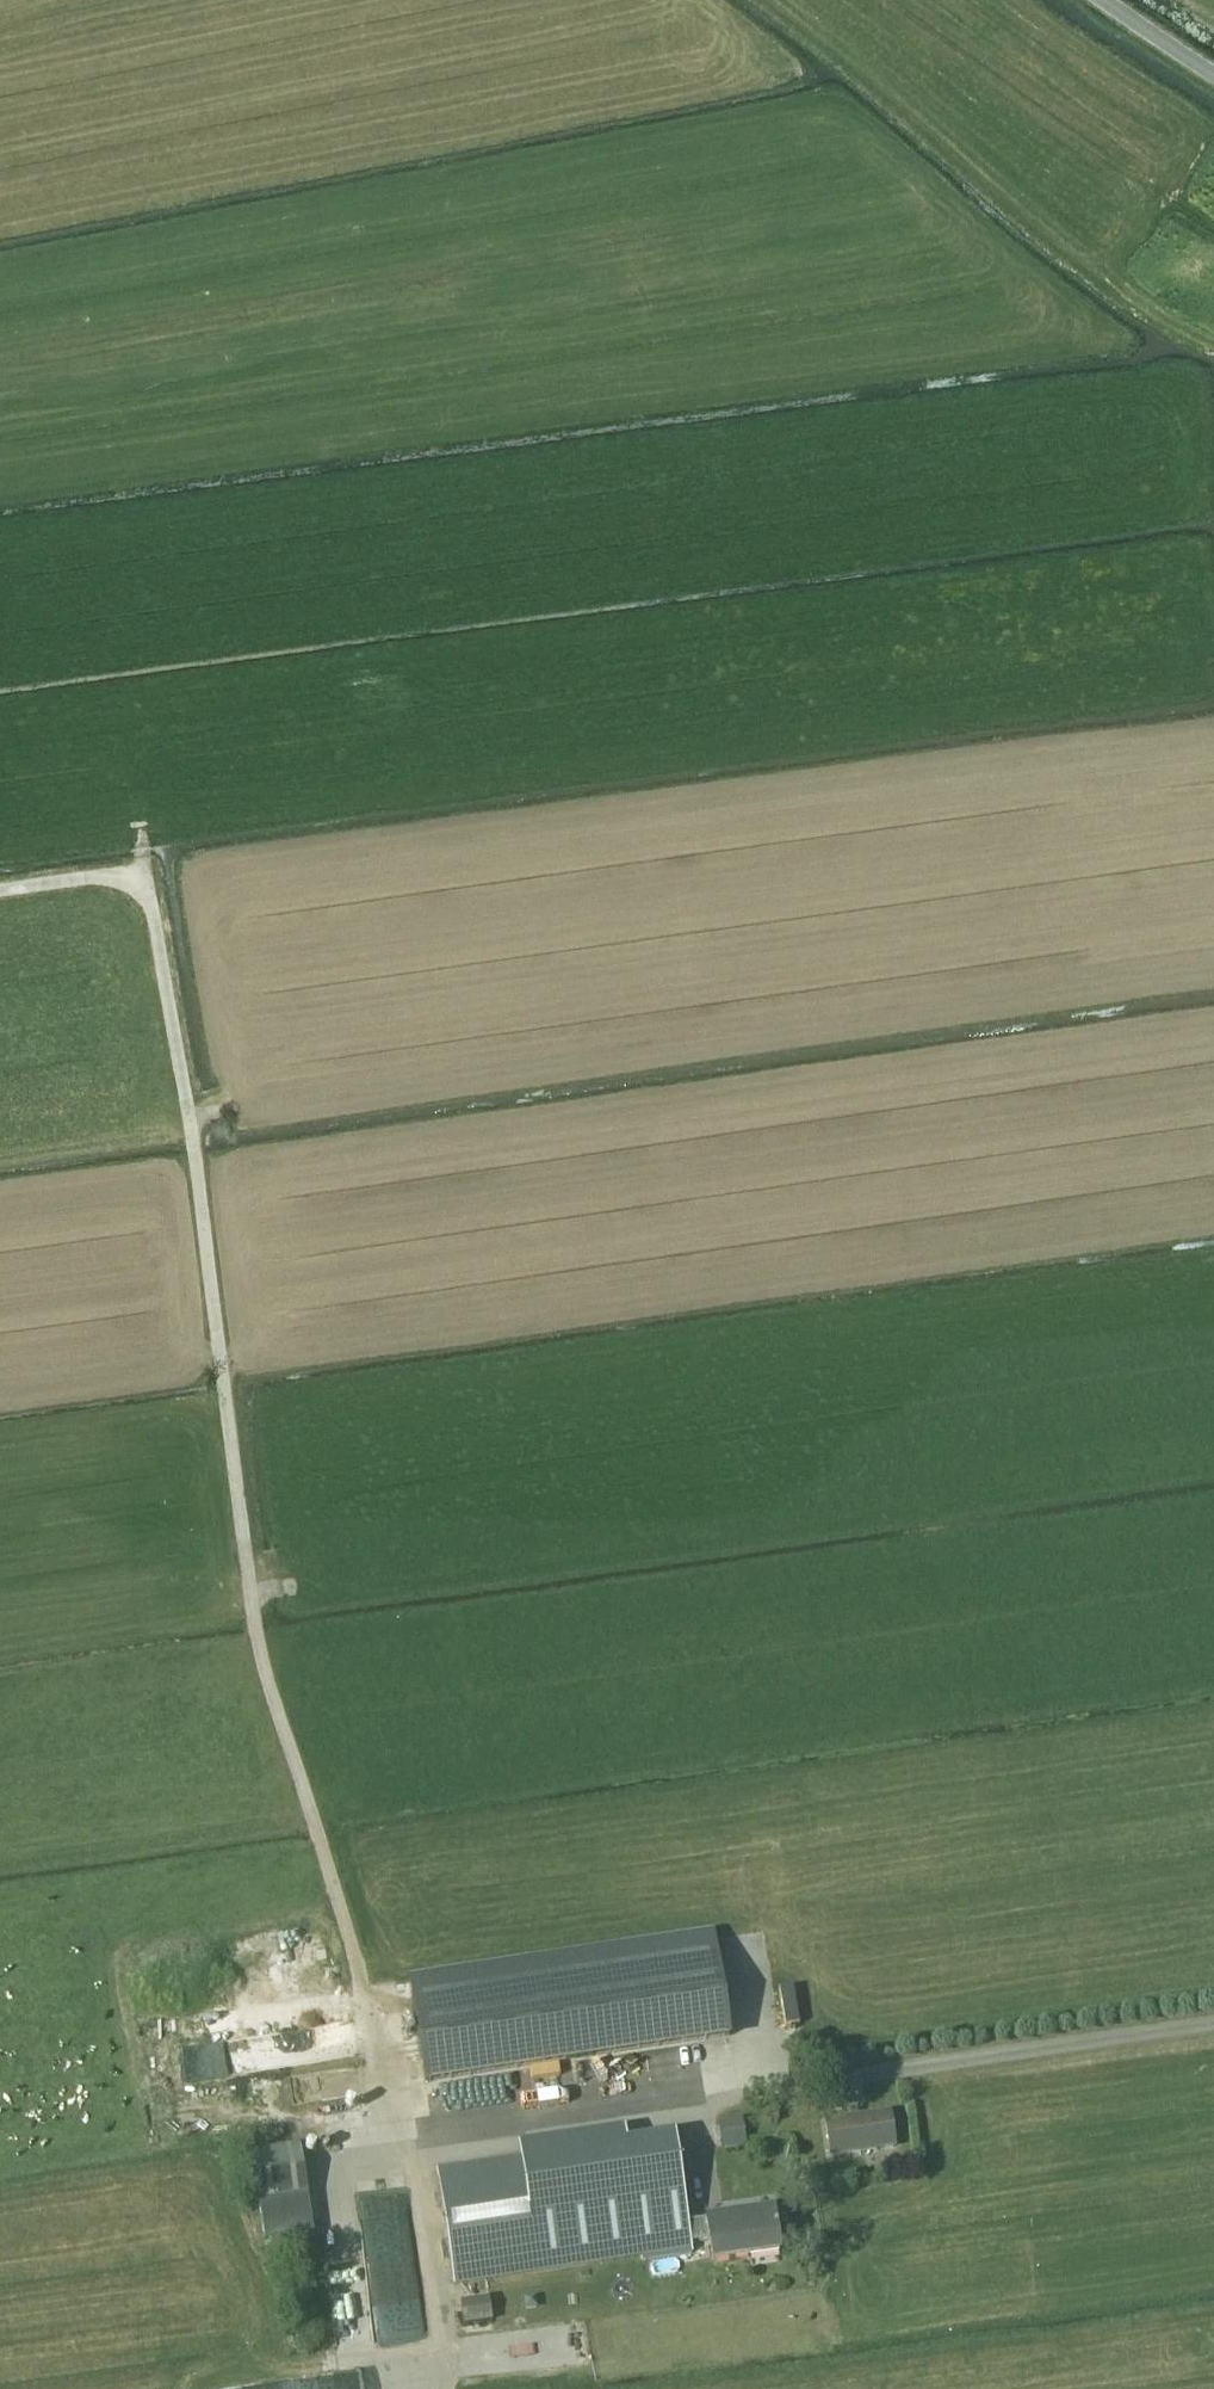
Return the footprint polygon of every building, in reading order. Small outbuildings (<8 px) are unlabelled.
[(715,1937),(408,1983),(423,2081),(729,2035),(715,1937)] [(238,2043),(242,2072),(344,2056),(339,2028),(238,2043)] [(888,2114),(827,2123),(832,2155),(893,2146),(888,2114)] [(724,2147),(746,2143),(742,2120),(720,2123),(724,2147)] [(673,2135),(437,2172),(454,2284),(668,2250),(669,2257),(692,2253),(690,2244),(706,2241),(710,2264),(778,2253),(772,2212),(705,2217),(705,2220),(686,2223),(673,2135)] [(259,2203),(265,2243),(313,2236),(306,2196),(298,2147),(251,2155),(259,2203)] [(372,2262),(383,2342),(423,2337),(405,2202),(366,2208),(369,2229),(375,2228),(380,2261),(372,2262)] [(465,2325),(494,2320),(490,2297),(461,2302),(465,2325)]
